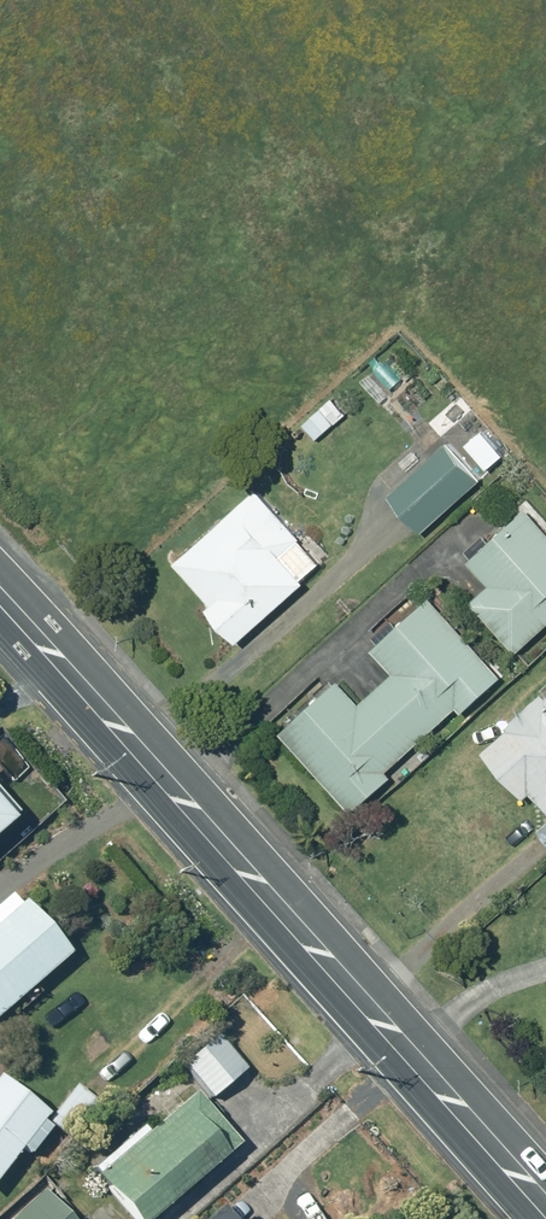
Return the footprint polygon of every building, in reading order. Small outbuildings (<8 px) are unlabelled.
[(327,395),(298,423),(311,437),(340,409),(327,395)] [(453,397),(438,410),(446,419),(461,406),(453,397)] [(441,441),(382,494),(413,529),(473,477),(441,441)] [(298,579),(273,552),(293,536),(251,487),(168,560),(205,602),(201,605),(231,639),(298,579)] [(465,599),(510,650),(545,618),(545,535),(520,506),(462,558),(483,582),(465,599)] [(367,647),(388,671),(370,687),(415,737),(451,705),(455,710),(495,674),(425,595),(367,647)] [(415,738),(370,688),(355,702),(333,677),(273,731),(344,811),(386,774),(381,768),(415,738)] [(498,723),(501,726),(475,748),(517,795),(523,789),(545,813),(545,812),(545,686),(537,693),(535,690),(498,723)] [(23,812),(0,785),(0,833),(23,812)] [(533,829),(545,844),(545,818),(533,829)] [(76,953),(30,899),(0,925),(0,1019),(76,953)] [(187,1063),(217,1098),(251,1068),(221,1034),(187,1063)] [(0,1081),(0,1182),(34,1139),(43,1145),(50,1137),(41,1130),(54,1114),(5,1076),(0,1081)] [(80,1085),(51,1121),(73,1138),(102,1102),(80,1085)] [(103,1177),(139,1218),(156,1218),(244,1144),(201,1094),(103,1177)] [(48,1190),(16,1218),(75,1218),(48,1190)] [(228,1205),(212,1218),(240,1218),(228,1205)]
